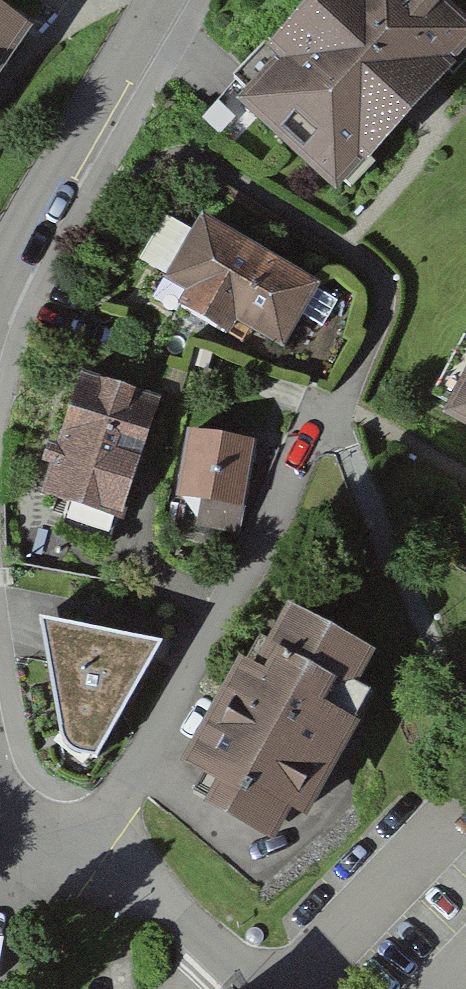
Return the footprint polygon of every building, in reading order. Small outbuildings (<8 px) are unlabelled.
[(425,0),(337,0),(255,84),(355,182),(421,115),(465,70),(465,40),(425,0)] [(39,42),(0,16),(0,101),(39,42)] [(348,304),(180,221),(153,274),(173,284),(161,310),(244,351),(309,384),(348,304)] [(441,421),(465,435),(465,375),(441,421)] [(145,432),(63,410),(31,523),(113,546),(145,432)] [(246,466),(185,456),(173,529),(234,538),(246,466)] [(262,675),(243,666),(191,776),(227,793),(214,820),(283,853),(298,823),(318,832),(398,664),(291,614),(262,675)] [(165,654),(47,627),(74,763),(98,768),(165,654)]
